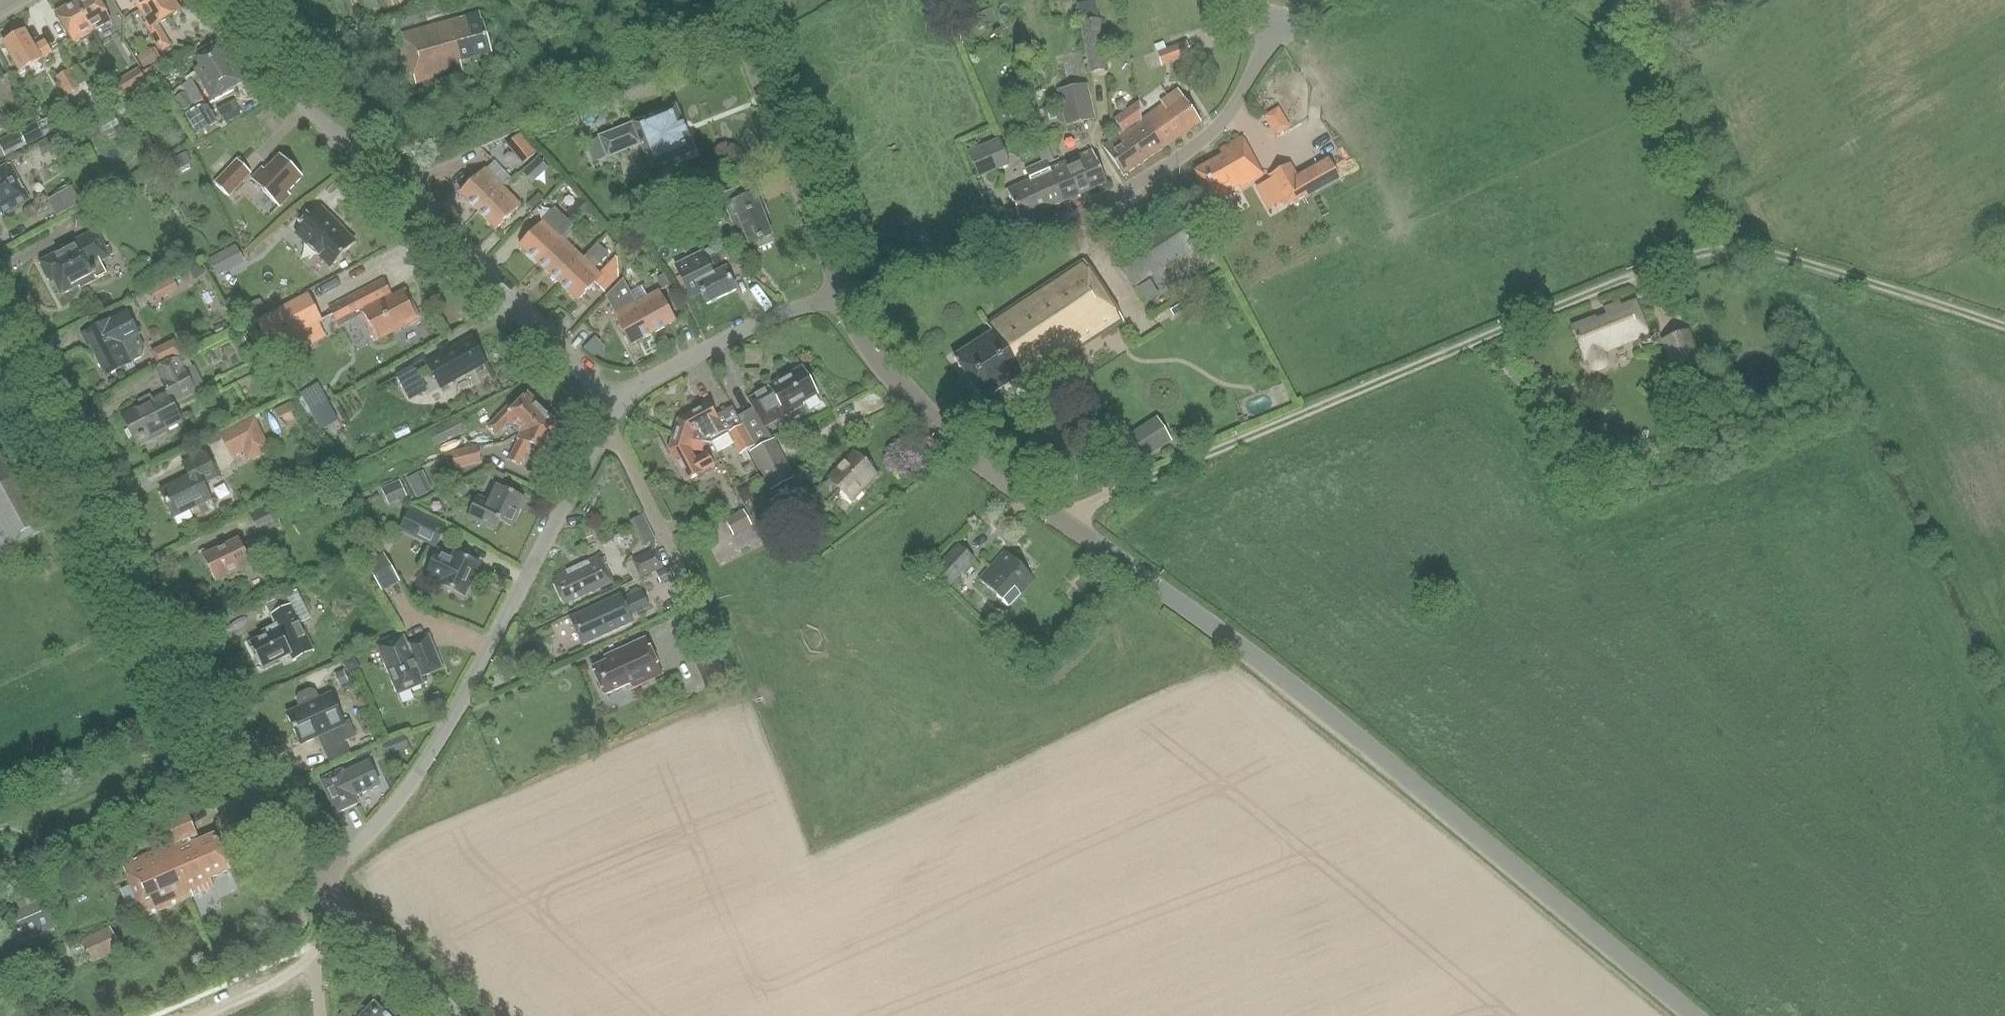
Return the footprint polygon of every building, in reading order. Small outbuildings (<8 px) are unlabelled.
[(75,4),(92,33),(111,22),(98,0),(81,0),(75,4)] [(140,12),(160,0),(133,0),(140,12)] [(173,0),(160,0),(140,12),(148,24),(145,26),(162,53),(171,47),(158,27),(181,12),(173,0)] [(74,44),(92,33),(75,4),(56,15),(74,44)] [(440,5),(425,10),(428,20),(443,15),(440,5)] [(480,14),(402,36),(416,85),(463,72),(461,63),(492,55),(480,14)] [(1111,68),(1104,18),(1086,20),(1093,71),(1111,68)] [(35,49),(25,33),(4,46),(20,72),(52,53),(46,43),(35,49)] [(298,49),(309,45),(306,34),(294,37),(298,49)] [(1189,40),(1159,51),(1164,66),(1195,54),(1189,40)] [(153,49),(138,58),(145,69),(160,60),(153,49)] [(211,102),(245,83),(228,52),(222,55),(219,50),(196,62),(199,68),(194,71),(211,102)] [(81,65),(69,71),(77,84),(88,77),(81,65)] [(158,81),(150,68),(143,72),(151,85),(158,81)] [(139,69),(112,86),(121,100),(148,83),(139,69)] [(79,88),(77,84),(69,71),(56,79),(66,96),(79,88)] [(101,78),(87,86),(97,104),(111,96),(101,78)] [(1060,89),(1063,104),(1043,109),(1047,129),(1097,119),(1090,83),(1060,89)] [(1142,122),(1162,151),(1201,124),(1178,91),(1161,103),(1163,107),(1145,119),(1142,122)] [(195,108),(185,92),(174,99),(183,114),(195,108)] [(1124,177),(1162,151),(1142,122),(1139,102),(1114,119),(1124,134),(1104,148),(1124,177)] [(192,129),(196,135),(217,122),(208,106),(199,105),(195,108),(183,114),(192,129)] [(1264,117),(1277,137),(1293,128),(1280,107),(1264,117)] [(589,143),(597,163),(641,146),(652,172),(695,155),(676,108),(589,143)] [(49,120),(40,124),(47,137),(55,132),(49,120)] [(77,123),(62,131),(68,142),(82,134),(77,123)] [(36,125),(21,133),(28,147),(44,139),(36,125)] [(44,157),(66,146),(59,133),(37,145),(44,157)] [(521,135),(508,145),(523,164),(536,154),(521,135)] [(1004,138),(971,151),(981,177),(1014,164),(1004,138)] [(1220,151),(1223,157),(1195,173),(1213,204),(1264,176),(1244,138),(1220,151)] [(187,153),(169,163),(175,173),(192,163),(187,153)] [(1049,173),(1062,204),(1107,185),(1093,153),(1049,173)] [(266,172),(263,169),(252,181),(280,209),(291,197),(288,194),(303,178),(281,157),(266,172)] [(539,158),(524,171),(534,182),(549,169),(539,158)] [(1293,165),(1274,175),(1290,206),(1341,179),(1330,159),(1303,174),(1299,176),(1293,165)] [(236,161),(215,185),(230,197),(251,174),(236,161)] [(1021,223),(1062,204),(1049,173),(1044,162),(1026,170),(1030,181),(1007,191),(1021,223)] [(1,214),(2,216),(29,201),(24,191),(22,192),(17,183),(19,182),(10,165),(0,170),(0,214),(1,214)] [(479,213),(503,189),(485,170),(461,194),(479,213)] [(80,205),(72,188),(46,201),(55,218),(80,205)] [(743,188),(717,198),(722,210),(726,209),(730,219),(737,236),(745,233),(750,247),(757,244),(760,251),(774,245),(772,238),(756,196),(747,199),(743,188)] [(521,207),(503,189),(479,213),(497,231),(521,207)] [(540,194),(528,205),(535,211),(546,200),(540,194)] [(581,199),(567,212),(578,223),(591,209),(581,199)] [(300,232),(296,236),(302,243),(308,248),(309,246),(320,256),(318,258),(330,269),(356,243),(322,209),(310,222),(300,232)] [(1178,219),(1115,259),(1133,288),(1196,248),(1178,219)] [(520,247),(538,264),(562,239),(544,222),(520,247)] [(62,297),(80,287),(82,290),(96,282),(95,281),(106,275),(100,264),(113,257),(109,249),(106,250),(96,231),(64,248),(65,250),(41,263),(52,284),(55,283),(62,297)] [(584,261),(562,239),(538,264),(560,285),(584,261)] [(217,278),(244,264),(236,247),(209,260),(217,278)] [(596,285),(602,278),(600,276),(593,269),(602,259),(593,251),(584,261),(560,285),(579,303),(596,285)] [(703,254),(676,267),(687,290),(697,285),(708,306),(737,292),(726,270),(725,270),(719,256),(707,262),(703,254)] [(602,278),(596,285),(605,294),(619,280),(618,261),(616,259),(600,276),(602,278)] [(987,326),(992,334),(955,359),(983,402),(1021,377),(1027,386),(1124,323),(1084,262),(987,326)] [(666,275),(658,279),(664,290),(671,286),(666,275)] [(171,278),(152,288),(159,303),(179,293),(171,278)] [(405,292),(392,299),(383,282),(330,310),(339,328),(362,316),(377,343),(420,320),(405,292)] [(659,293),(638,305),(653,335),(676,323),(659,293)] [(632,295),(615,304),(621,314),(615,317),(631,347),(653,335),(638,305),(632,295)] [(314,296),(264,322),(277,347),(327,320),(314,296)] [(1606,318),(1573,331),(1585,361),(1588,360),(1592,370),(1597,372),(1606,368),(1608,363),(1604,353),(1649,335),(1636,302),(1622,307),(1621,303),(1603,310),(1606,318)] [(127,313),(82,336),(88,347),(90,346),(107,378),(143,359),(145,350),(138,337),(139,337),(127,313)] [(1696,329),(1667,340),(1678,368),(1706,357),(1696,329)] [(442,387),(485,363),(473,340),(429,365),(442,387)] [(152,352),(159,368),(182,357),(175,341),(152,352)] [(166,394),(121,416),(137,447),(182,423),(174,406),(196,395),(183,370),(184,369),(179,359),(156,371),(162,382),(160,383),(166,394)] [(413,369),(399,376),(405,387),(419,379),(413,369)] [(804,407),(803,405),(818,396),(803,370),(749,401),(764,428),(786,416),(786,418),(804,407)] [(1083,395),(1075,380),(1066,385),(1074,400),(1083,395)] [(299,396),(308,413),(314,410),(325,429),(343,418),(324,382),(299,396)] [(527,435),(546,414),(529,396),(514,411),(510,407),(488,429),(496,437),(510,423),(522,435),(527,435)] [(679,422),(675,436),(692,442),(713,443),(719,453),(734,444),(728,433),(725,432),(710,405),(693,414),(679,422)] [(561,428),(546,414),(527,435),(522,435),(509,461),(521,467),(532,445),(548,455),(561,428)] [(255,416),(220,433),(232,458),(243,452),(248,463),(273,451),(255,416)] [(461,416),(428,431),(432,441),(436,448),(468,432),(465,425),(461,416)] [(1162,417),(1131,437),(1146,461),(1177,441),(1162,417)] [(730,435),(741,455),(755,447),(744,428),(730,435)] [(675,436),(670,452),(686,482),(715,467),(708,455),(696,462),(690,450),(692,442),(675,436)] [(772,492),(796,480),(775,441),(751,454),(772,492)] [(456,470),(483,464),(479,447),(452,453),(456,470)] [(2,552),(58,522),(32,472),(14,476),(1,450),(0,451),(0,549),(2,552)] [(188,477),(160,492),(177,525),(192,517),(190,512),(212,501),(204,486),(219,479),(206,453),(182,465),(188,477)] [(818,497),(827,505),(841,492),(852,502),(877,476),(855,456),(830,481),(832,483),(818,497)] [(428,467),(411,476),(421,497),(438,488),(428,467)] [(493,471),(490,478),(501,484),(505,477),(493,471)] [(401,481),(382,490),(390,506),(408,497),(401,481)] [(480,498),(469,519),(487,528),(492,518),(512,528),(525,501),(495,487),(488,502),(480,498)] [(271,505),(250,515),(255,524),(261,536),(281,525),(276,514),(271,505)] [(745,511),(726,521),(735,537),(754,527),(745,511)] [(648,512),(634,519),(646,544),(660,537),(648,512)] [(376,516),(369,519),(373,527),(380,523),(376,516)] [(422,521),(415,536),(437,546),(440,538),(444,531),(422,521)] [(239,539),(203,557),(217,583),(264,558),(255,541),(243,546),(239,539)] [(957,545),(933,570),(950,586),(974,561),(957,545)] [(641,559),(635,562),(643,579),(665,568),(657,551),(641,559)] [(401,582),(384,553),(367,564),(383,592),(401,582)] [(439,553),(427,576),(442,583),(441,585),(465,597),(480,566),(456,554),(453,560),(439,553)] [(1035,580),(1006,553),(981,579),(1010,606),(1035,580)] [(556,578),(559,584),(554,586),(564,607),(613,584),(600,557),(556,578)] [(671,568),(659,574),(664,584),(676,578),(671,568)] [(622,596),(570,621),(583,648),(636,624),(632,617),(652,607),(644,590),(624,599),(622,596)] [(312,619),(297,591),(287,596),(285,591),(264,601),(277,627),(263,634),(265,638),(252,644),(264,669),(291,656),(295,663),(316,652),(301,624),(312,619)] [(421,680),(443,670),(429,638),(406,647),(402,637),(377,647),(399,697),(424,686),(421,680)] [(608,658),(610,663),(593,671),(605,698),(632,686),(634,691),(662,678),(646,641),(608,658)] [(716,660),(711,649),(693,658),(698,669),(716,660)] [(350,673),(356,670),(357,665),(355,660),(346,664),(350,673)] [(335,674),(340,687),(353,681),(347,669),(335,674)] [(298,702),(301,709),(288,716),(302,746),(318,739),(325,753),(357,738),(350,722),(345,725),(332,696),(319,701),(316,694),(311,692),(300,697),(298,702)] [(405,737),(385,745),(390,755),(410,747),(405,737)] [(345,776),(343,772),(322,782),(337,815),(358,805),(354,795),(381,782),(372,763),(345,776)] [(175,841),(182,858),(175,861),(191,897),(215,886),(211,877),(231,869),(216,833),(196,842),(184,814),(167,821),(176,841),(175,841)] [(146,916),(191,897),(175,861),(182,858),(175,841),(123,863),(146,916)] [(4,909),(21,946),(58,929),(41,892),(4,909)] [(107,929),(83,940),(93,962),(117,951),(107,929)] [(390,1015),(375,1001),(361,1015),(391,1015),(390,1015)]
